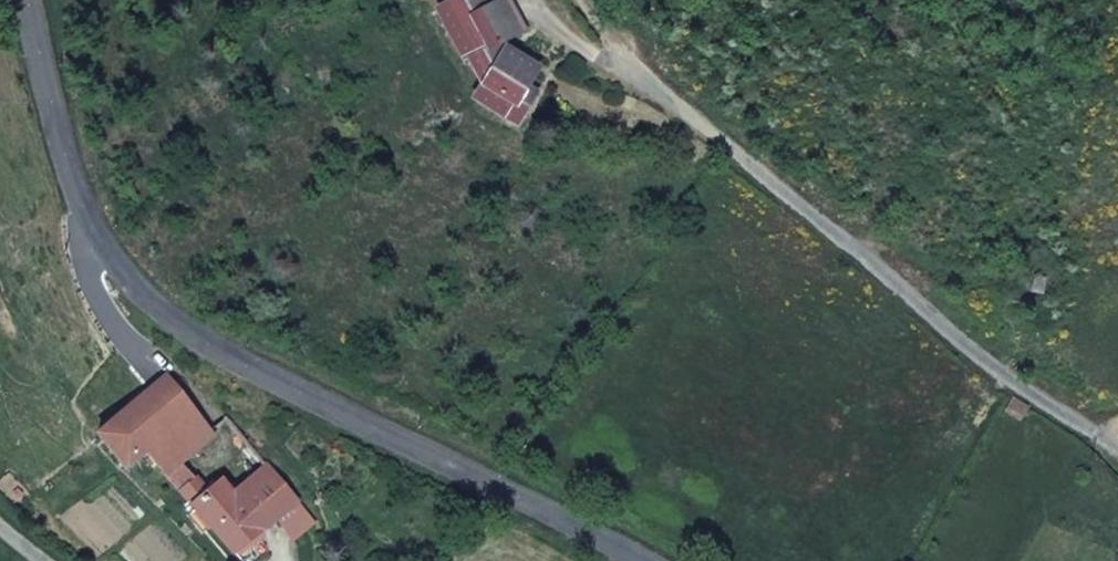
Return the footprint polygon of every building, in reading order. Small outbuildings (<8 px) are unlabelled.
[(499,43),(485,50),(467,12),(487,2),(486,0),(435,0),(428,3),(453,61),(459,63),(472,90),(466,105),(511,131),(525,109),(516,103),(536,65),(499,43)] [(509,0),(492,0),(487,2),(467,12),(485,50),(499,43),(525,31),(509,0)] [(147,452),(201,414),(167,374),(83,435),(112,477),(133,462),(147,452)] [(298,504),(254,450),(206,485),(246,542),(257,534),(278,520),(298,504)] [(177,496),(147,452),(133,462),(147,482),(164,507),(177,496)] [(206,485),(183,505),(177,496),(164,507),(202,560),(219,560),(246,542),(206,485)] [(310,518),(298,504),(278,520),(290,535),(310,518)]
